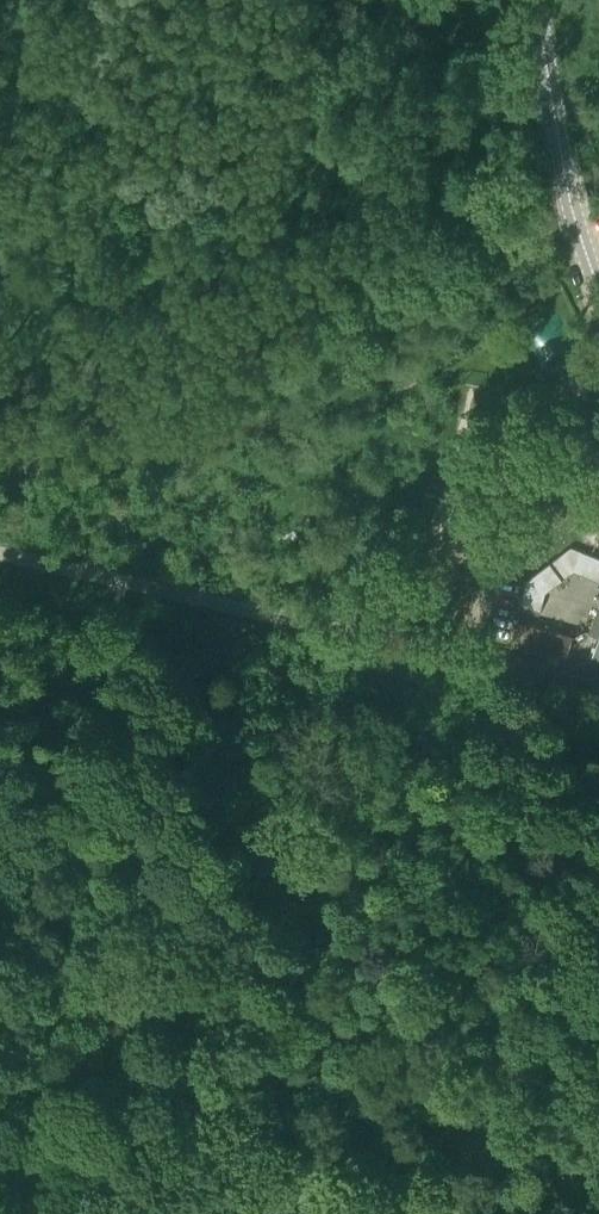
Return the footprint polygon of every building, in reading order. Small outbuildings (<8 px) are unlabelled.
[(566,576),(553,561),(530,583),(525,602),(544,607),(552,590),(566,576)] [(579,632),(598,640),(598,581),(579,632)] [(567,659),(573,635),(518,620),(512,644),(567,659)]
